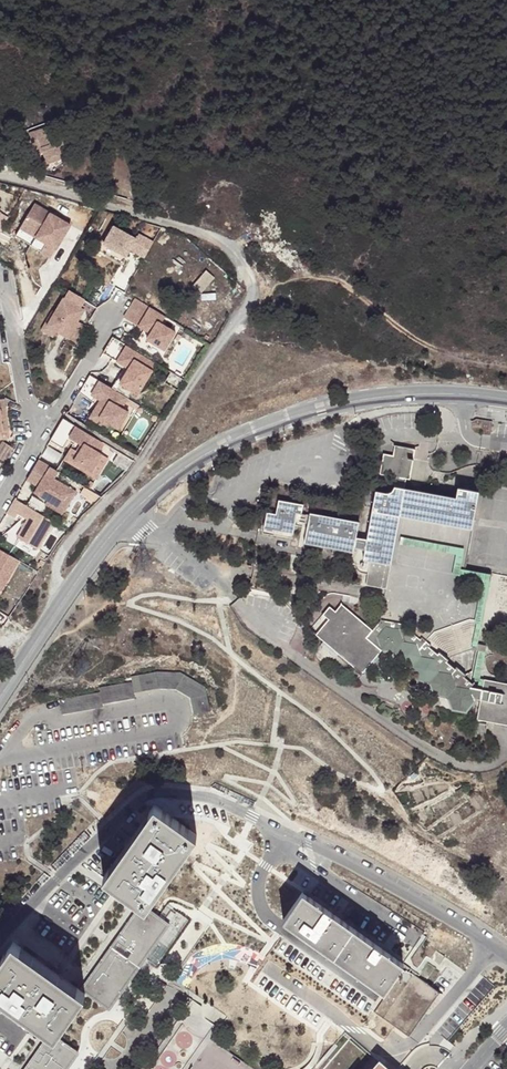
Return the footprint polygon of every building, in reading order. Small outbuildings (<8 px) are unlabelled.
[(52,127),(29,133),(35,150),(57,143),(52,127)] [(50,160),(44,165),(52,174),(58,169),(50,160)] [(35,204),(16,237),(52,257),(71,225),(35,204)] [(117,228),(109,242),(112,243),(120,230),(117,228)] [(136,238),(120,230),(112,243),(109,242),(107,245),(111,247),(125,256),(126,256),(130,249),(145,257),(153,242),(139,234),(136,238)] [(111,247),(107,245),(103,252),(106,254),(108,251),(123,259),(125,256),(111,247)] [(48,324),(57,330),(68,337),(78,321),(85,309),(81,307),(85,301),(69,291),(65,297),(64,297),(56,311),(48,324)] [(128,312),(124,318),(139,326),(141,322),(153,329),(151,333),(147,339),(165,350),(176,332),(162,324),(146,315),(151,308),(136,298),(128,312)] [(166,317),(151,308),(146,315),(162,324),(166,317)] [(48,324),(56,311),(53,309),(41,329),(53,336),(57,330),(48,324)] [(78,321),(68,337),(77,342),(86,326),(78,321)] [(141,322),(139,326),(151,333),(153,329),(141,322)] [(157,363),(113,337),(103,353),(117,361),(122,354),(133,361),(129,368),(120,383),(138,394),(157,363)] [(122,354),(117,361),(129,368),(133,361),(122,354)] [(128,398),(90,375),(79,392),(88,399),(91,395),(100,401),(89,418),(106,428),(109,424),(118,429),(128,413),(121,408),(128,398)] [(8,437),(5,410),(0,410),(0,413),(3,433),(0,434),(0,438),(8,437)] [(64,418),(50,441),(63,448),(69,437),(81,445),(84,446),(77,457),(75,460),(93,471),(103,454),(100,452),(105,443),(64,418)] [(5,462),(13,449),(4,443),(0,449),(0,459),(5,462)] [(75,455),(77,457),(84,446),(81,445),(75,455)] [(397,544),(399,537),(402,517),(473,530),(481,492),(461,489),(458,498),(407,490),(409,480),(413,480),(418,450),(397,447),(396,456),(387,455),(383,475),(399,478),(398,487),(397,488),(394,492),(390,494),(386,494),(378,492),(370,540),(368,550),(366,560),(372,561),(368,586),(389,589),(397,544)] [(135,462),(123,454),(118,462),(130,470),(135,462)] [(38,487),(35,493),(65,511),(76,492),(54,479),(59,472),(39,460),(26,480),(38,487)] [(33,496),(29,502),(39,509),(43,502),(33,496)] [(23,504),(15,499),(7,513),(15,518),(18,514),(23,504)] [(300,515),(304,516),(306,505),(282,500),(279,514),(271,513),(267,530),(276,532),(277,530),(296,534),(298,522),(300,515)] [(23,504),(18,514),(27,519),(33,509),(23,504)] [(37,550),(53,522),(33,509),(27,519),(16,537),(37,550)] [(358,548),(360,538),(363,523),(313,514),(313,517),(311,524),(307,543),(357,553),(358,548)] [(298,522),(311,524),(313,517),(304,516),(300,515),(298,522)] [(295,539),(296,534),(277,530),(276,532),(267,530),(266,534),(292,538),(295,539)] [(458,555),(455,575),(484,581),(477,623),(483,624),(493,575),(463,569),(466,549),(399,537),(397,544),(458,555)] [(368,550),(370,540),(360,538),(358,548),(368,550)] [(0,549),(0,588),(1,589),(19,560),(0,549)] [(496,573),(487,624),(506,628),(506,575),(496,573)] [(472,681),(467,677),(469,675),(459,667),(458,669),(450,662),(451,660),(442,653),(441,654),(432,647),(434,645),(424,638),(423,639),(415,632),(416,630),(407,623),(406,625),(405,624),(383,620),(375,630),(345,604),(339,612),(333,607),(326,615),(332,620),(319,634),(367,675),(385,652),(397,654),(401,666),(414,669),(419,682),(431,684),(436,696),(449,699),(454,710),(469,713),(480,699),(483,699),(480,719),(506,724),(506,683),(487,679),(485,689),(474,686),(475,683),(472,681)] [(481,651),(475,683),(474,686),(485,689),(487,679),(482,679),(489,646),(475,643),(474,650),(481,651)] [(104,693),(63,701),(66,715),(107,708),(106,704),(138,698),(138,693),(162,688),(179,689),(194,697),(197,714),(214,710),(209,687),(184,674),(161,672),(135,676),(136,682),(103,688),(104,693)] [(107,877),(143,903),(149,907),(198,839),(200,835),(159,805),(107,877)] [(306,892),(294,908),(286,919),(386,991),(406,963),(306,892)] [(143,903),(118,939),(147,960),(173,923),(149,907),(143,903)] [(147,960),(118,939),(113,946),(143,966),(147,960)] [(53,1031),(59,1035),(88,992),(83,988),(17,941),(0,966),(0,993),(53,1031)] [(113,946),(83,988),(88,992),(112,1010),(143,966),(113,946)] [(447,956),(438,951),(433,958),(441,965),(447,956)] [(26,1068),(27,1068),(70,1068),(82,1052),(59,1035),(53,1031),(26,1068)]
